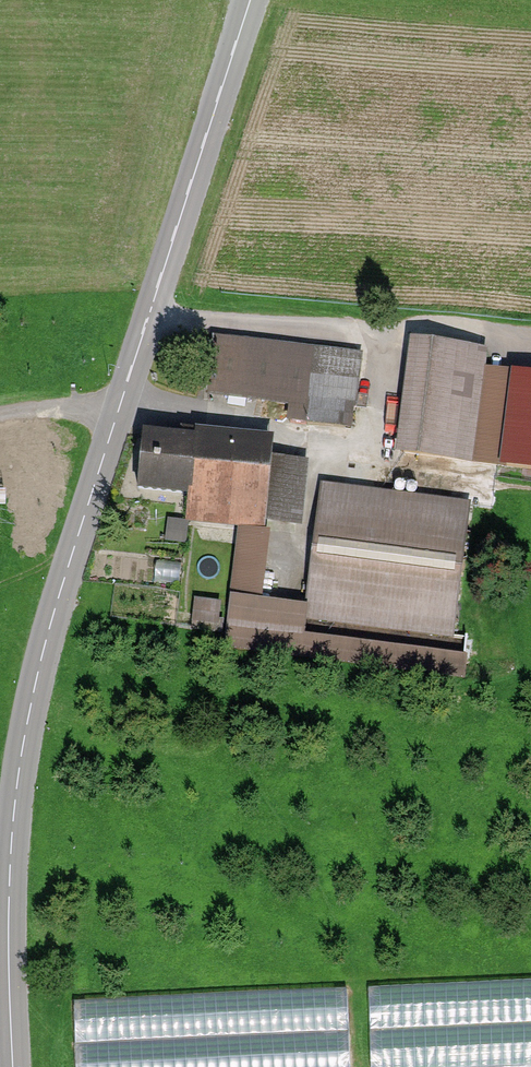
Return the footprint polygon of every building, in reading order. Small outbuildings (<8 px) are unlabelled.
[(371,360),(219,337),(208,403),(361,426),(371,360)] [(412,356),(395,465),(530,487),(530,415),(492,409),(499,369),(412,356)] [(270,448),(145,437),(140,498),(194,503),(193,519),(299,529),(304,471),(268,468),(270,448)] [(480,527),(321,504),(304,619),(463,642),(480,527)] [(172,518),(168,538),(191,543),(195,523),(172,518)] [(279,535),(241,530),(228,641),(467,671),(470,651),(297,630),(300,607),(270,603),(279,535)] [(194,623),(227,626),(229,601),(196,598),(194,623)] [(367,988),(371,1066),(530,1066),(530,980),(367,988)] [(73,1002),(76,1066),(350,1066),(346,989),(73,1002)]
